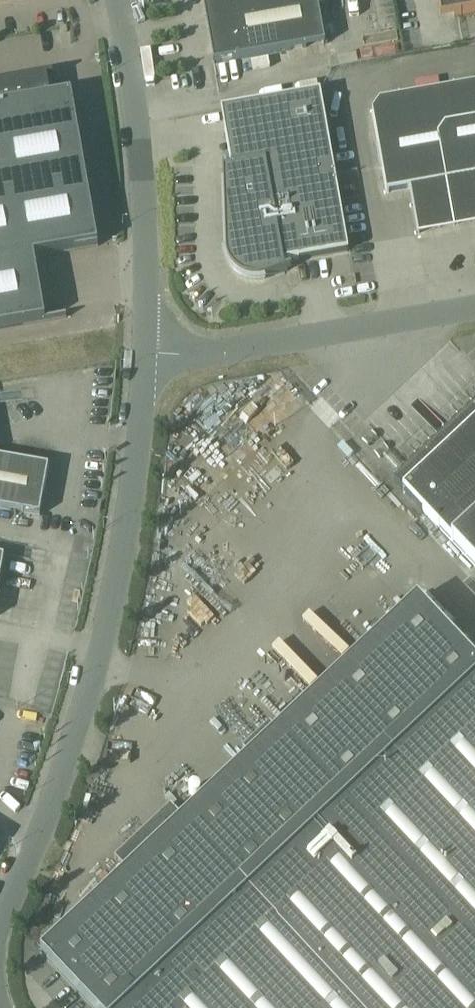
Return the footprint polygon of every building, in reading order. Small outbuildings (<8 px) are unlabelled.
[(204,10),(263,0),(202,0),(204,10)] [(204,10),(214,65),(325,45),(317,0),(263,0),(204,10)] [(441,22),(454,19),(458,19),(474,16),(474,0),(437,0),(441,22)] [(45,323),(34,258),(98,247),(71,96),(50,99),(47,81),(53,80),(52,77),(0,86),(0,331),(45,323)] [(379,103),(372,114),(386,195),(410,190),(418,235),(419,234),(419,232),(474,222),(474,86),(379,103)] [(320,94),(221,112),(231,171),(224,172),(224,165),(222,165),(226,252),(226,255),(226,258),(227,260),(228,263),(229,265),(230,267),(231,269),(233,271),(235,273),(237,275),(239,277),(241,278),(244,279),(246,280),(249,281),(251,281),(256,281),(259,281),(262,281),(264,280),(287,272),(287,271),(284,271),(283,264),(348,252),(320,94)] [(403,492),(422,512),(474,568),(474,401),(464,411),(467,413),(463,416),(461,414),(450,424),(452,426),(449,430),(447,427),(436,437),(438,439),(435,443),(433,440),(422,450),(424,452),(421,456),(419,454),(408,463),(410,466),(408,468),(417,478),(403,492)] [(40,517),(49,468),(0,459),(0,510),(40,517)] [(393,482),(403,492),(417,478),(408,468),(393,482)] [(418,599),(278,730),(269,722),(242,747),(250,756),(40,953),(91,1007),(474,1007),(474,660),(418,599)]
